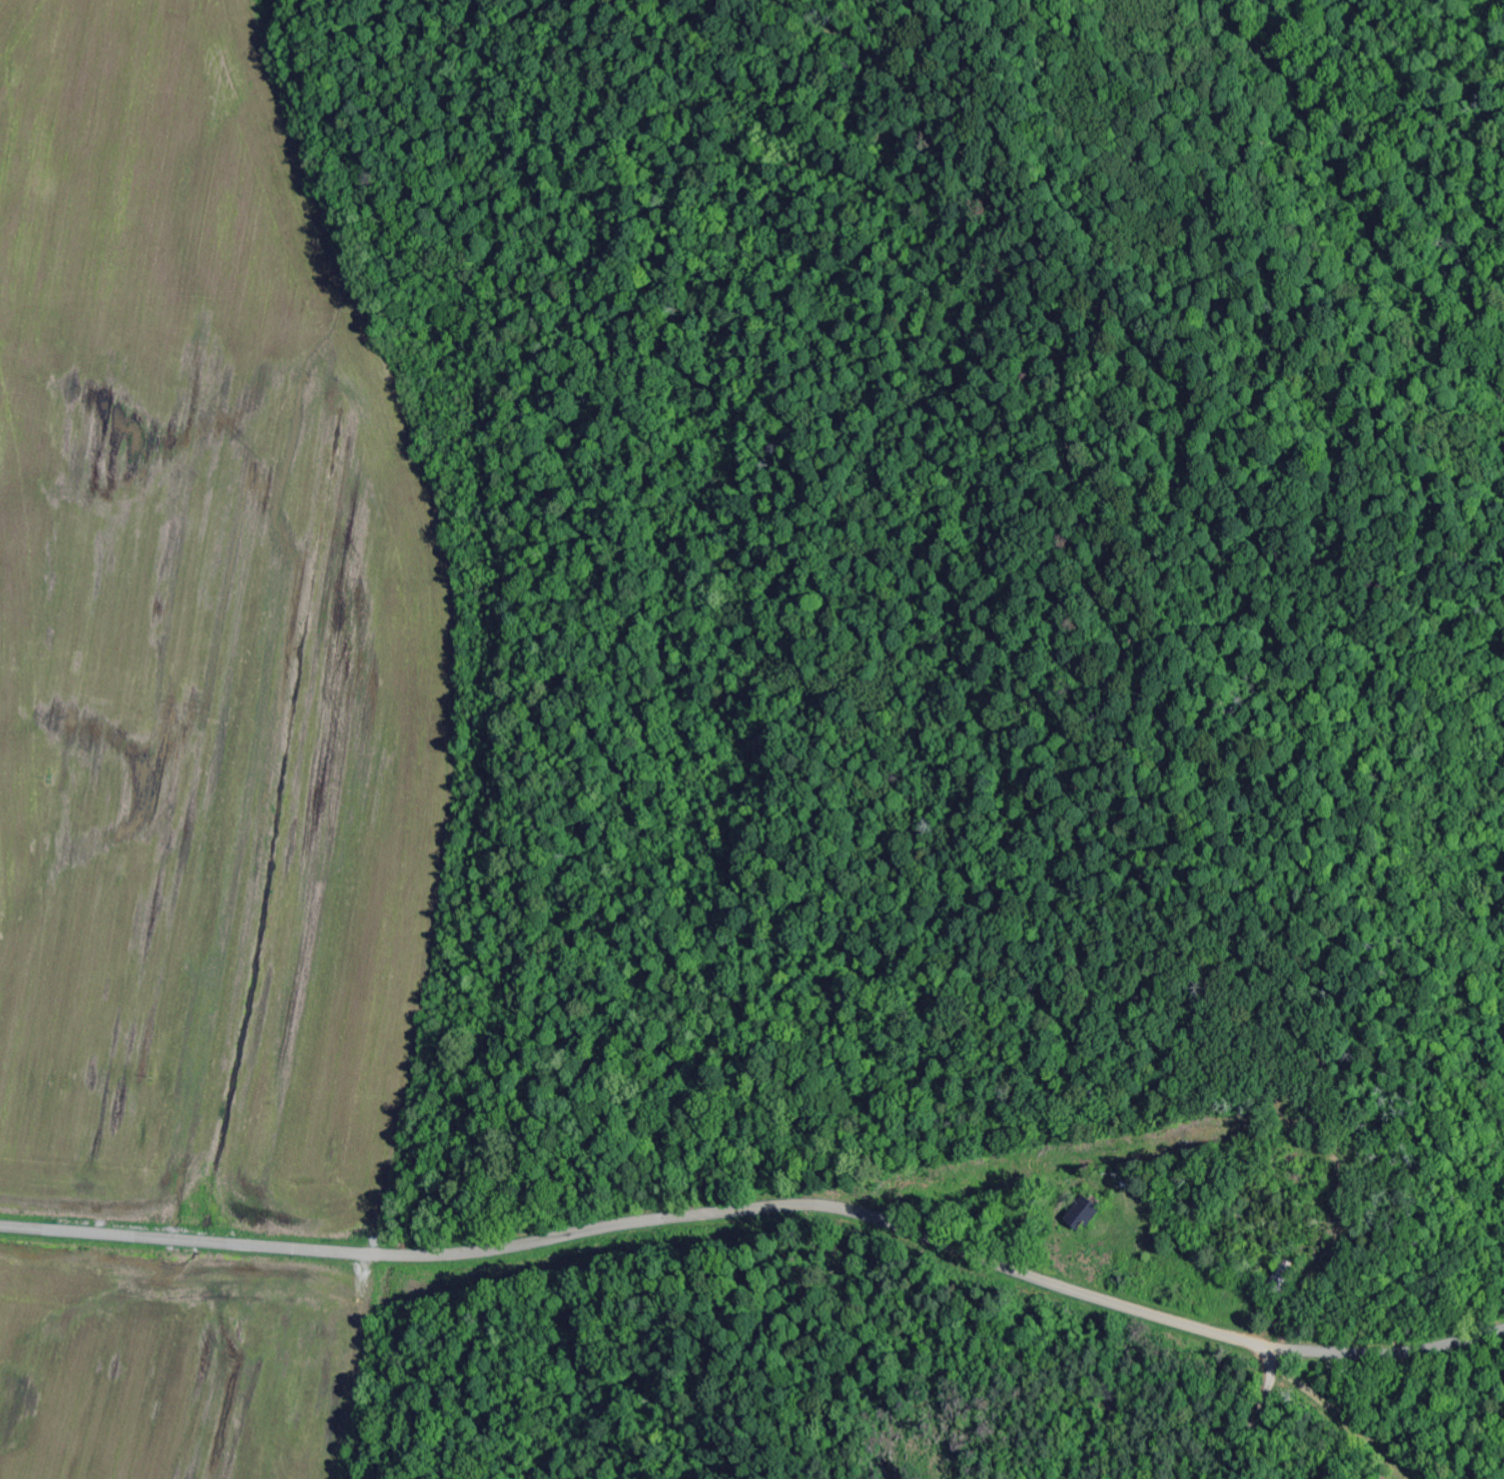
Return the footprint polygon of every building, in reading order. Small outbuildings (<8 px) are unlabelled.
[(1067,1218),(1081,1229),(1088,1222),(1091,1225),(1104,1210),(1088,1195),(1067,1218)]
